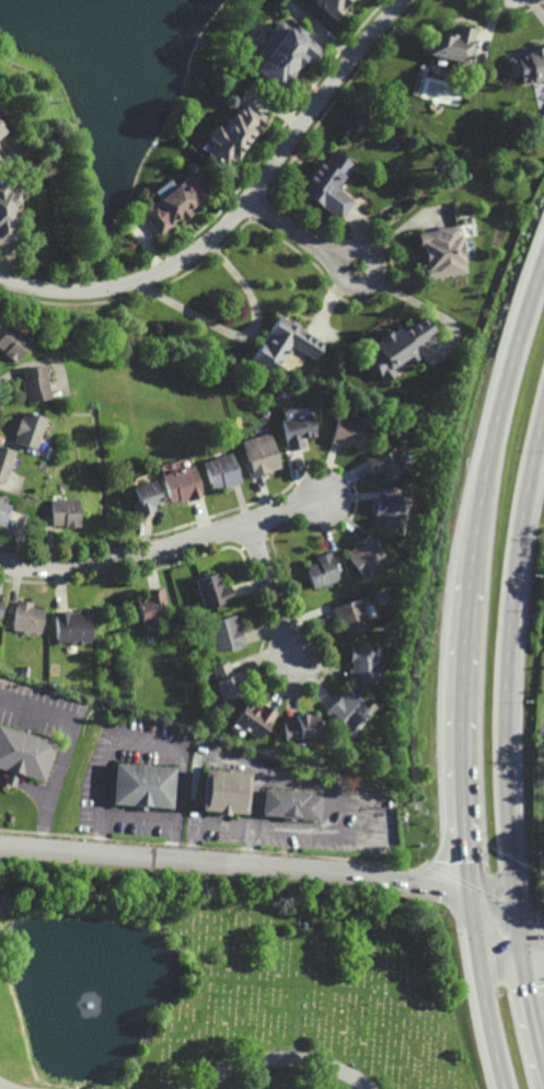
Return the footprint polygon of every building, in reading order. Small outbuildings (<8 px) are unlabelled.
[(312,5),(317,0),(348,0),(340,9),(338,8),(335,11),(337,12),(326,24),(320,19),(323,14),(312,5)] [(292,33),(297,28),(305,35),(303,38),(322,53),(310,68),(305,64),(298,72),(297,71),(291,78),(292,79),(285,89),(282,88),(277,93),(254,76),(254,73),(246,68),(246,64),(250,59),(254,59),(256,60),(257,58),(263,58),(265,59),(277,45),(274,43),(274,37),(275,35),(274,34),(274,30),(277,25),(281,25),(292,33)] [(460,80),(445,77),(449,65),(421,58),(427,36),(439,39),(440,36),(449,38),(451,27),(471,32),(460,80)] [(539,46),(543,45),(543,84),(530,87),(529,85),(520,88),(517,79),(510,80),(506,60),(513,59),(513,56),(523,54),(523,53),(525,53),(525,51),(540,49),(539,46)] [(257,131),(256,130),(254,134),(252,131),(235,154),(233,152),(228,161),(227,160),(224,163),(205,150),(212,138),(210,137),(215,130),(221,135),(243,104),(265,119),(257,131)] [(350,161),(333,185),(352,198),(338,217),(299,190),(304,181),(300,177),(315,154),(321,159),(329,147),(350,161)] [(210,192),(196,203),(195,200),(187,207),(189,210),(181,218),(177,214),(170,221),(171,222),(158,233),(140,211),(152,202),(151,200),(181,177),(182,179),(193,170),(210,192)] [(13,240),(0,242),(0,177),(4,176),(5,190),(13,188),(15,200),(8,202),(13,240)] [(465,271),(423,278),(419,264),(423,264),(419,243),(416,243),(413,230),(456,222),(465,271)] [(290,320),(291,318),(298,322),(297,324),(313,335),(312,336),(320,342),(311,355),(290,342),(270,371),(250,357),(263,337),(265,340),(268,334),(265,332),(278,312),(290,320)] [(408,346),(415,355),(405,363),(401,355),(387,365),(392,371),(380,380),(359,352),(369,345),(367,342),(374,336),(373,334),(383,328),(384,330),(393,324),(396,330),(419,313),(431,330),(408,346)] [(12,362),(0,353),(2,351),(0,349),(0,320),(1,319),(28,339),(12,362)] [(315,379),(308,374),(313,364),(322,369),(315,379)] [(48,398),(25,403),(23,393),(21,393),(18,378),(21,378),(19,369),(40,365),(48,398)] [(44,419),(34,448),(12,442),(14,435),(12,434),(18,417),(19,417),(21,411),(44,419)] [(359,447),(347,444),(346,446),(328,442),(336,411),(366,419),(359,447)] [(289,451),(282,420),(312,414),(316,435),(303,438),(304,448),(289,451)] [(263,474),(263,473),(250,478),(244,462),(248,461),(244,446),(273,436),(282,467),(274,470),(274,471),(263,474)] [(384,479),(380,471),(377,473),(377,472),(373,473),(363,458),(378,449),(381,454),(393,445),(406,466),(384,479)] [(2,483),(0,483),(0,448),(11,451),(2,483)] [(224,488),(224,485),(212,490),(202,461),(232,452),(242,482),(224,488)] [(189,500),(188,498),(178,502),(178,500),(170,502),(161,475),(194,465),(204,495),(189,500)] [(137,519),(132,504),(138,502),(134,486),(154,480),(162,504),(153,506),(154,509),(143,514),(144,517),(137,519)] [(401,534),(377,527),(380,515),(373,514),(378,497),(390,501),(392,493),(410,498),(401,534)] [(77,526),(62,527),(61,525),(50,526),(49,500),(76,498),(77,526)] [(380,546),(378,548),(386,560),(363,578),(344,553),(351,548),(350,546),(354,542),(354,541),(359,537),(361,540),(371,534),(380,546)] [(424,557),(417,554),(420,548),(426,550),(424,557)] [(313,587),(306,565),(317,562),(315,557),(328,552),(337,581),(313,587)] [(221,588),(230,585),(235,599),(205,609),(195,581),(216,574),(221,588)] [(141,626),(136,600),(144,598),(143,595),(148,594),(147,592),(163,588),(166,604),(160,605),(163,620),(141,626)] [(371,627),(344,637),(338,624),(336,626),(329,609),(360,597),(371,627)] [(38,633),(28,632),(27,634),(21,633),(22,631),(11,629),(15,599),(32,601),(31,608),(42,609),(38,633)] [(71,612),(71,615),(88,614),(89,642),(81,643),(82,645),(73,645),(73,643),(71,643),(71,642),(68,642),(68,644),(55,644),(54,612),(67,611),(67,610),(68,610),(68,612),(71,612)] [(238,623),(240,623),(242,629),(240,629),(246,646),(231,652),(230,649),(215,653),(205,624),(235,616),(238,623)] [(377,683),(357,683),(357,674),(350,674),(350,662),(348,662),(348,646),(377,647),(377,683)] [(232,676),(239,674),(242,684),(240,685),(243,695),(222,702),(210,669),(228,663),(232,676)] [(370,710),(350,732),(336,722),(334,723),(324,714),(332,706),(331,704),(332,702),(332,701),(333,699),(332,698),(334,695),(336,696),(338,693),(340,695),(346,688),(370,710)] [(258,713),(264,706),(276,713),(258,740),(233,723),(246,704),(253,709),(252,710),(258,713)] [(308,718),(319,717),(321,738),(286,742),(283,723),(298,721),(297,717),(308,714),(308,718)] [(52,740),(0,727),(0,770),(6,771),(3,784),(14,787),(17,775),(42,781),(52,740)] [(174,766),(112,764),(111,804),(140,806),(140,808),(172,809),(174,766)] [(250,772),(203,770),(200,812),(247,815),(250,772)] [(262,789),(260,816),(318,819),(320,793),(262,789)]
